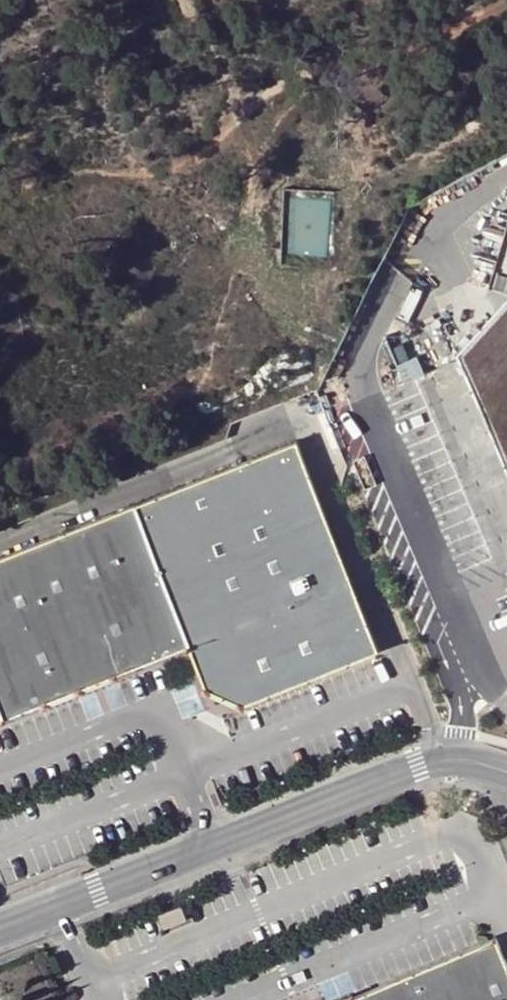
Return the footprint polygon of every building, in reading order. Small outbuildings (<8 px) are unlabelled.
[(321,218),(303,226),(308,240),(327,233),(321,218)] [(462,351),(506,459),(506,302),(462,351)] [(382,650),(300,441),(134,506),(186,647),(192,645),(209,687),(247,704),(351,663),(382,650)] [(0,559),(0,719),(0,720),(74,691),(186,647),(134,506),(0,559)] [(184,907),(162,915),(167,929),(190,920),(184,907)] [(347,999),(506,999),(506,956),(499,937),(347,999)]
